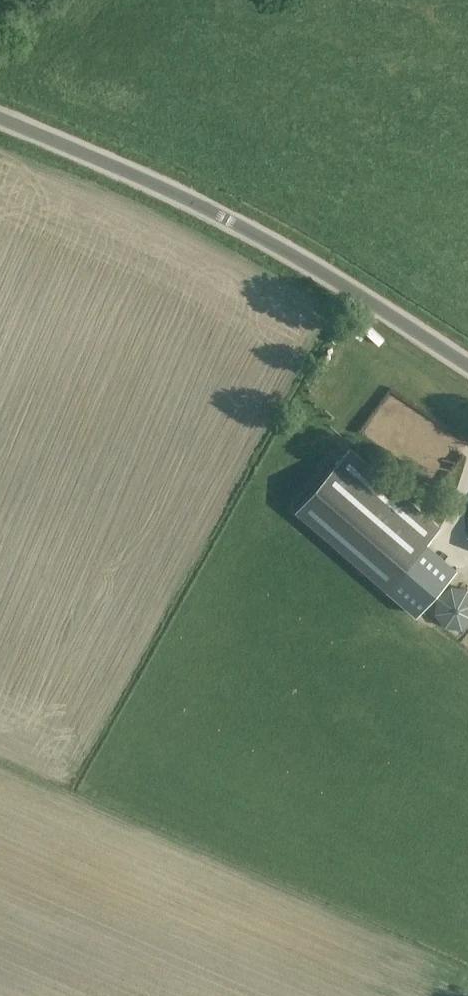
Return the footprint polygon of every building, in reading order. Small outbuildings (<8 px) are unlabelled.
[(26,33),(21,24),(13,29),(18,38),(26,33)] [(314,365),(311,373),(328,381),(332,373),(314,365)] [(388,587),(441,526),(350,447),(297,508),(388,587)]
